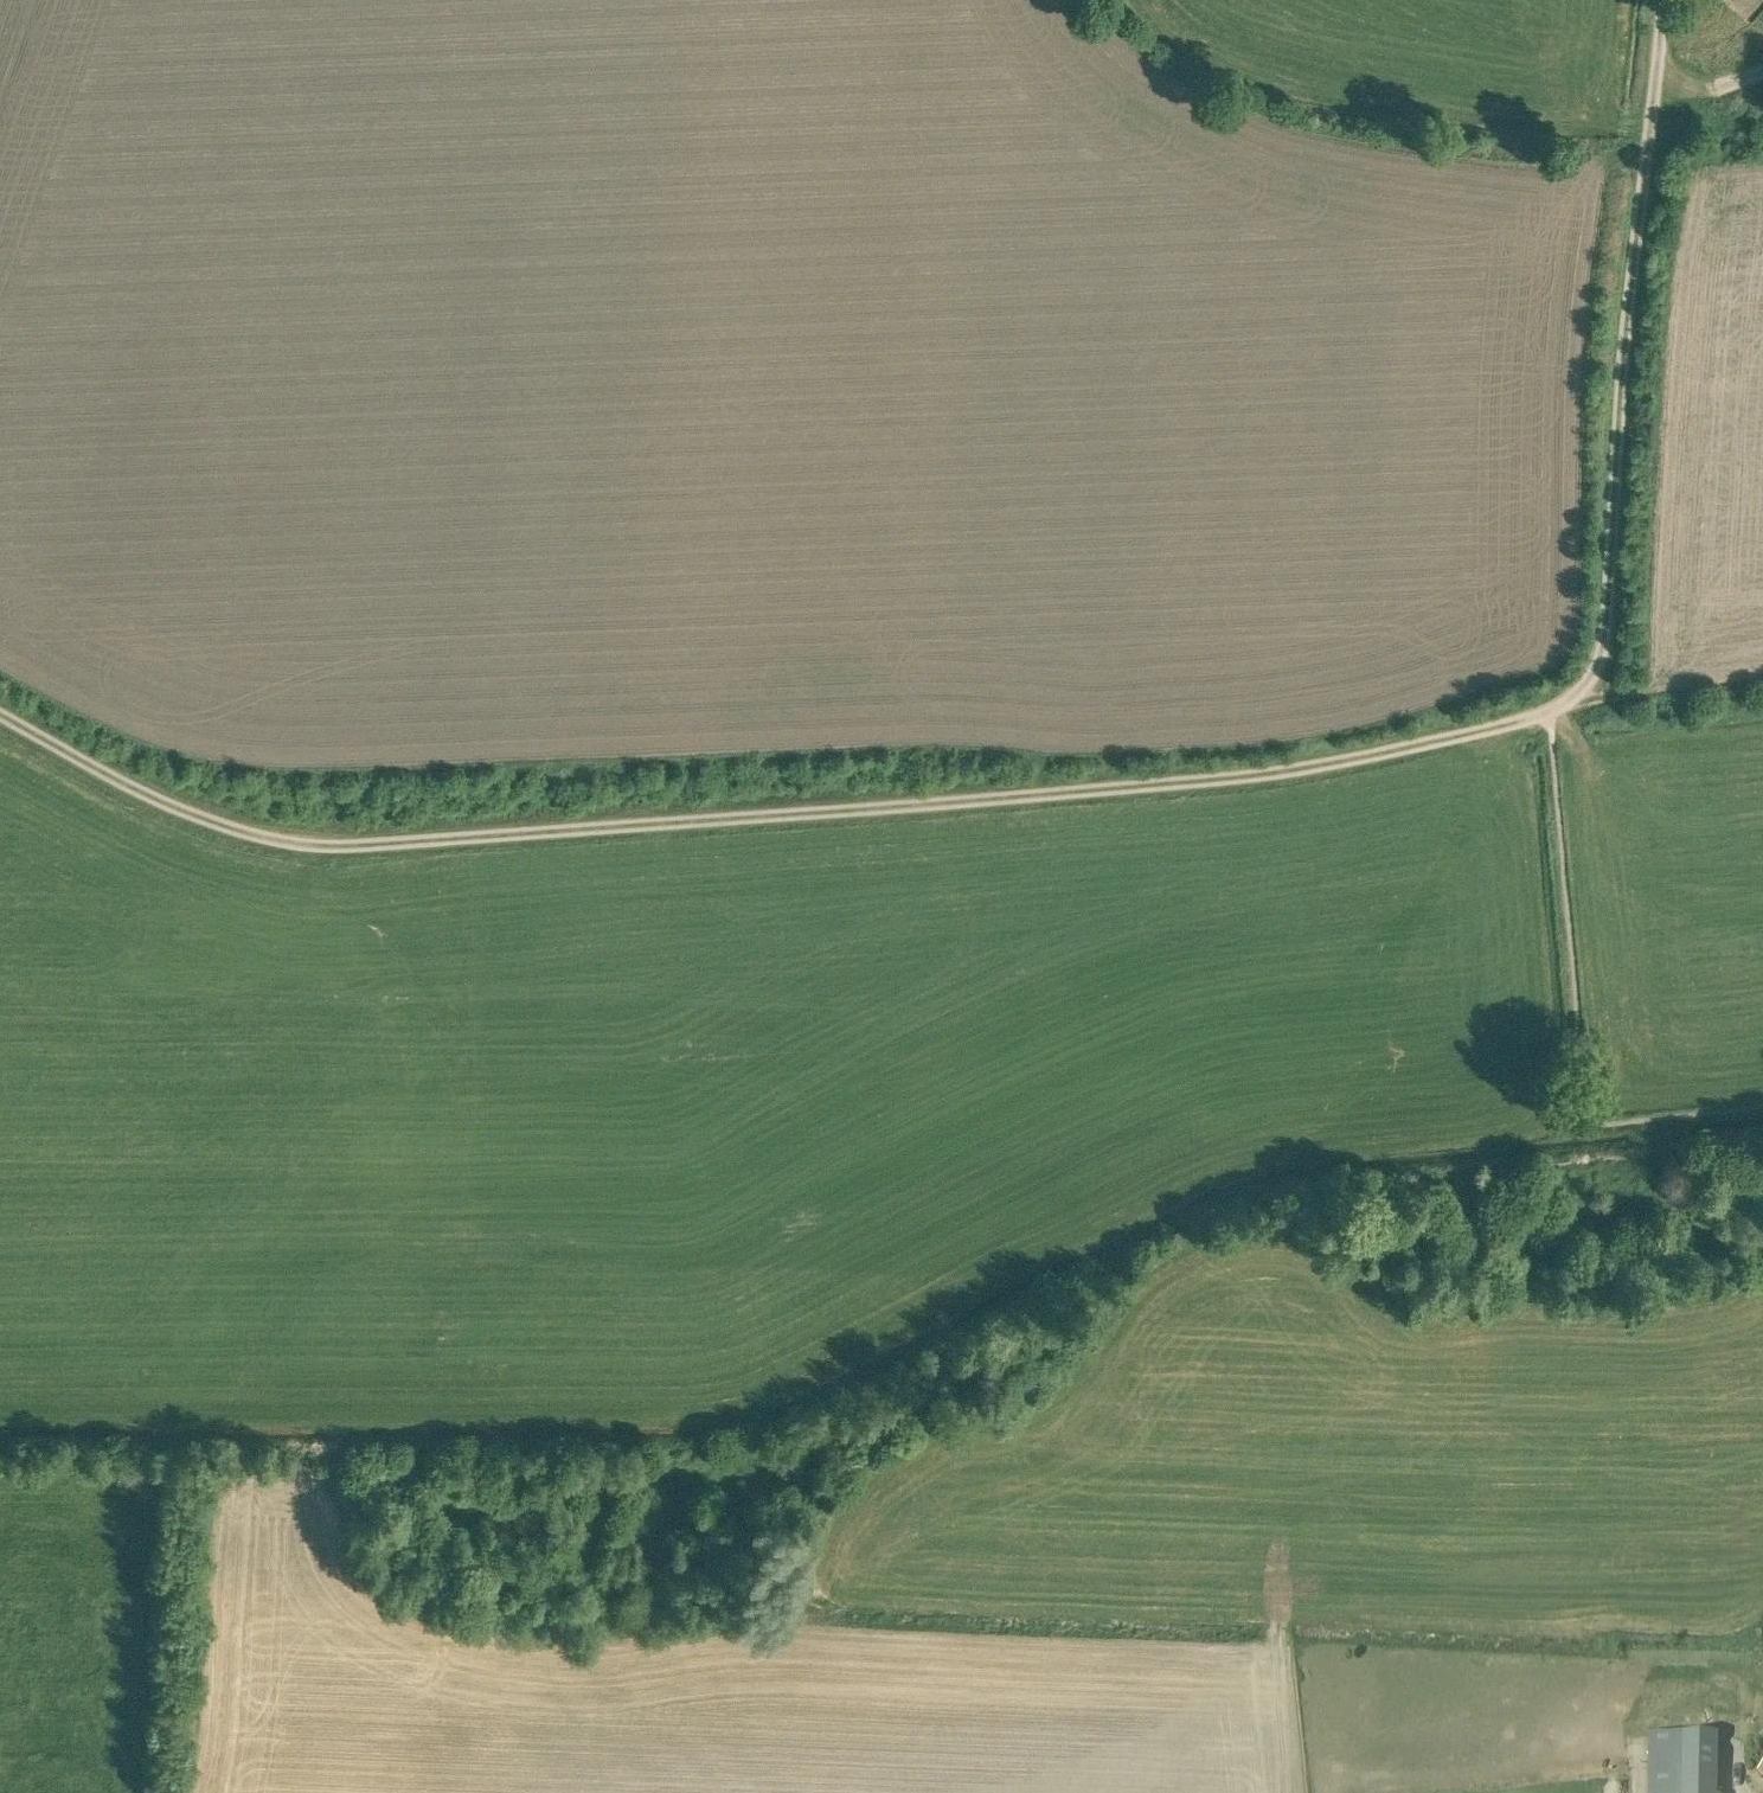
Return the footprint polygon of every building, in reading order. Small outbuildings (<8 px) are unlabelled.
[(1717,1682),(1717,1715),(1675,1714),(1675,1711),(1653,1711),(1653,1735),(1648,1735),(1648,1792),(1721,1792),(1722,1740),(1753,1740),(1752,1716),(1762,1716),(1762,1699),(1753,1699),(1752,1681),(1717,1682)]
